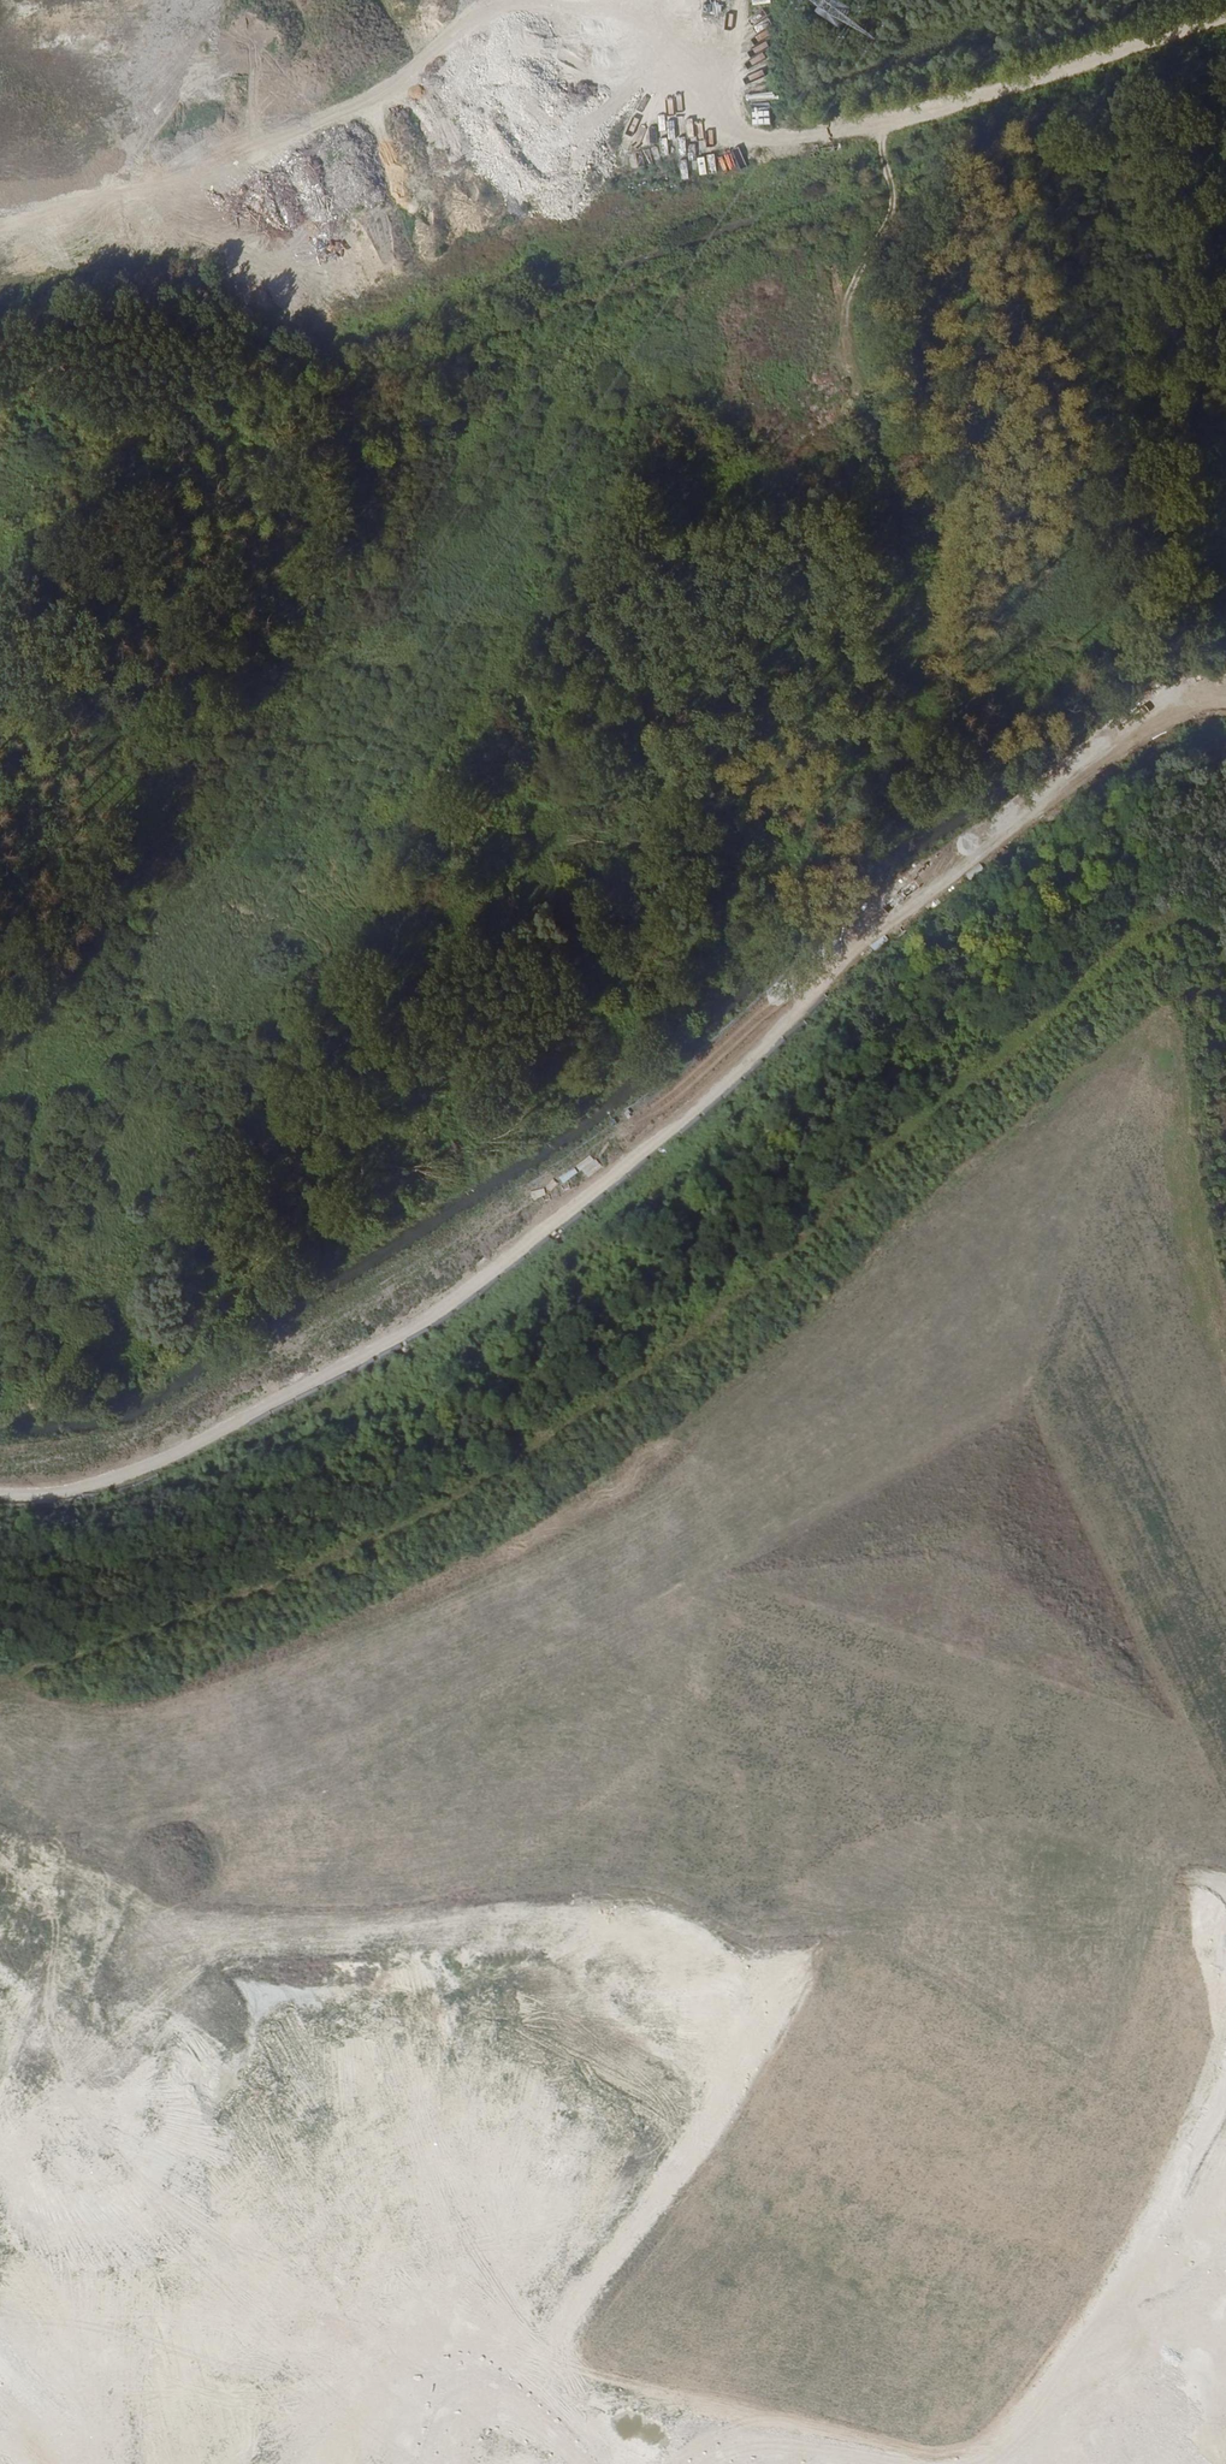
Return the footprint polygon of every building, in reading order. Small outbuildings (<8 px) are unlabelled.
[(703,3),(703,11),(720,11),(720,3),(703,3)] [(656,138),(652,122),(644,124),(649,140),(656,138)] [(686,135),(692,155),(708,150),(702,130),(686,135)] [(661,160),(678,159),(677,140),(660,141),(661,160)] [(691,165),(678,171),(683,183),(718,168),(712,153),(698,159),(702,167),(693,171),(691,165)] [(719,155),(721,172),(735,170),(733,154),(719,155)]
